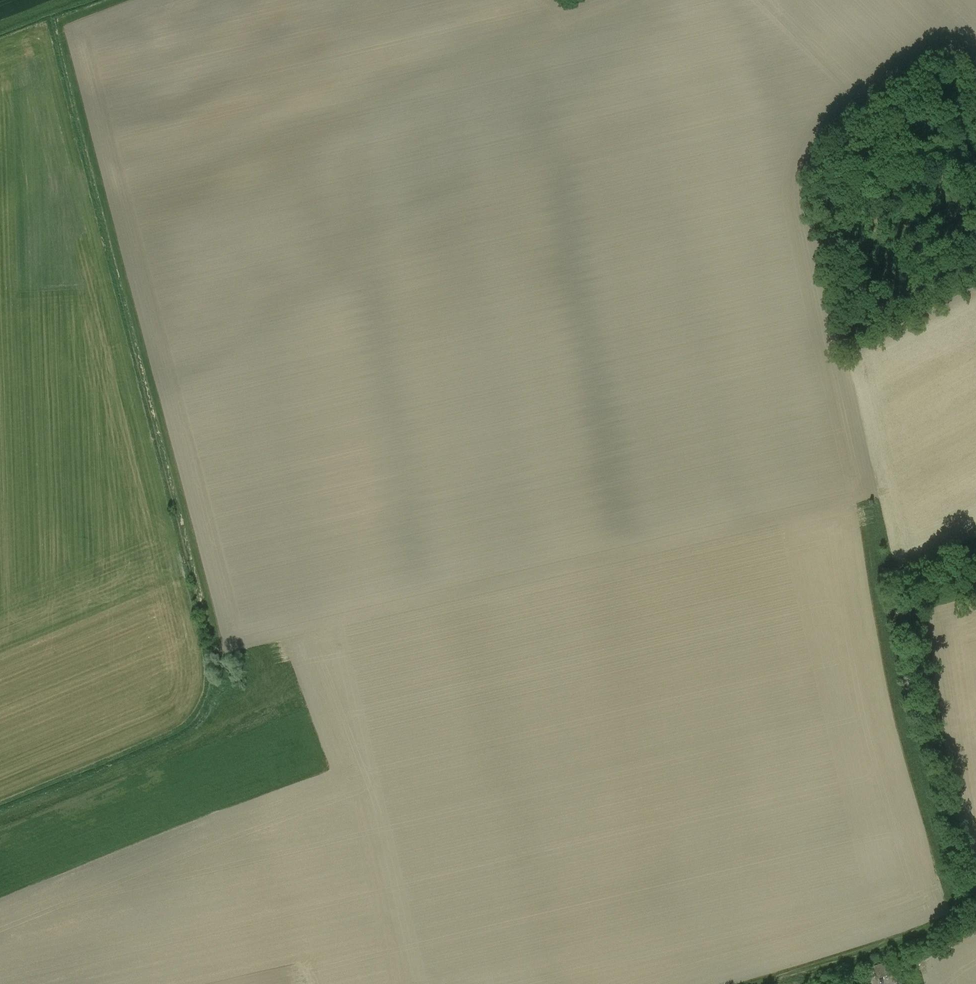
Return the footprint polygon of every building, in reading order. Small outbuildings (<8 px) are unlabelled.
[(897,960),(885,963),(888,974),(900,970),(897,960)] [(885,963),(874,967),(877,977),(888,974),(885,963)]
